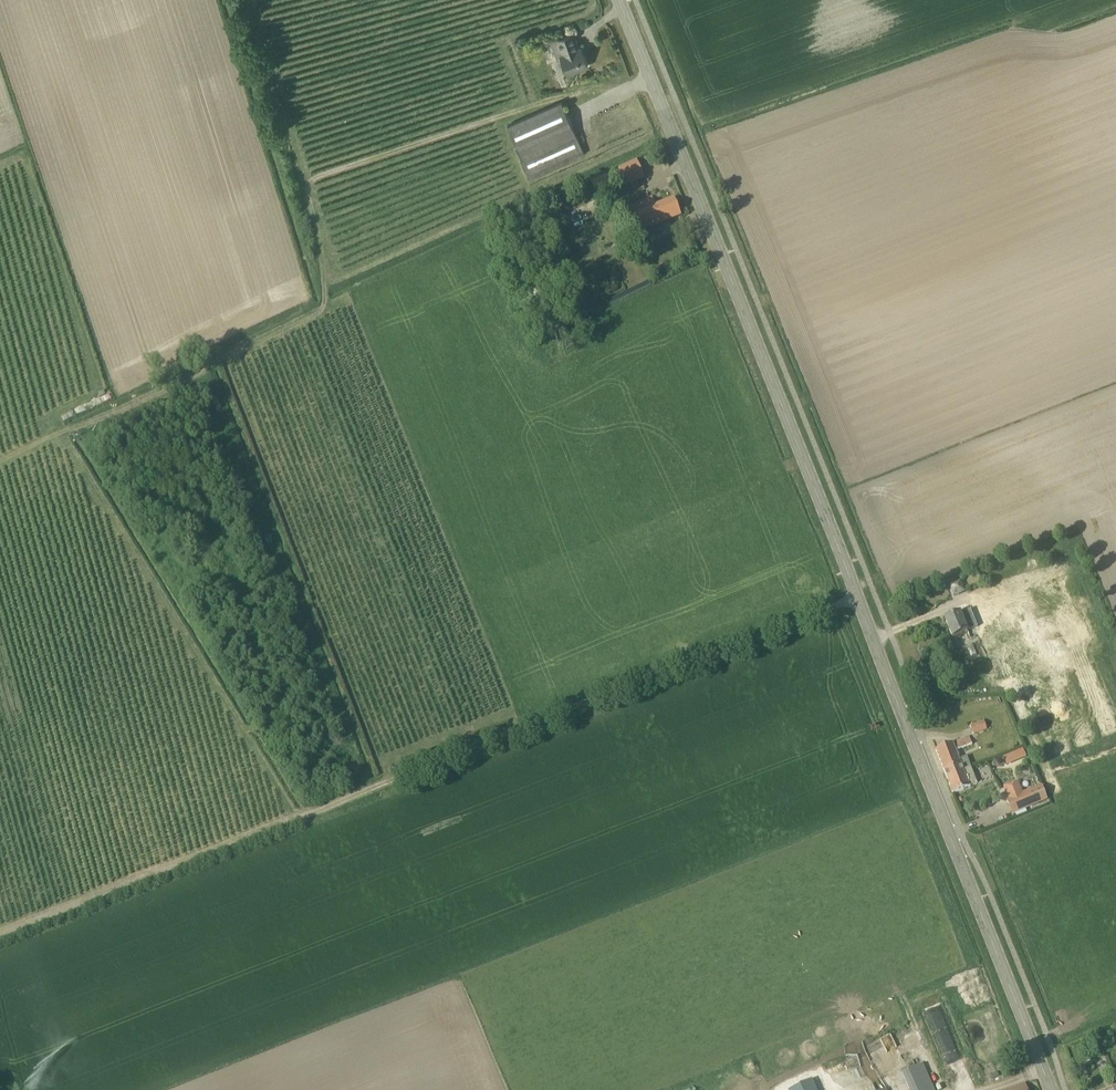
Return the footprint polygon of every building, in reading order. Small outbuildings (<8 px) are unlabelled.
[(579,48),(573,33),(557,39),(563,54),(561,55),(568,73),(588,66),(581,47),(579,48)] [(530,178),(585,154),(562,102),(507,126),(530,178)] [(637,160),(611,172),(617,185),(619,189),(645,178),(637,160)] [(637,234),(681,216),(674,199),(655,206),(652,198),(634,205),(635,206),(627,209),(630,217),(623,220),(630,236),(637,234)] [(945,619),(953,638),(968,632),(967,631),(977,627),(997,678),(1031,664),(1004,596),(970,610),(970,609),(960,613),(945,619)] [(973,734),(986,729),(983,721),(970,726),(973,734)] [(962,769),(970,766),(967,757),(959,760),(956,751),(972,745),(969,737),(936,750),(945,771),(961,765),(962,769)] [(1001,754),(1004,763),(1025,757),(1023,748),(1001,754)] [(962,769),(961,765),(945,771),(954,794),(970,787),(970,786),(977,784),(970,766),(962,769)] [(1013,813),(1023,808),(1046,799),(1041,787),(1008,801),(1013,813)] [(922,1064),(902,1073),(910,1089),(934,1089),(922,1064)] [(957,1086),(971,1081),(965,1065),(951,1071),(957,1086)]
